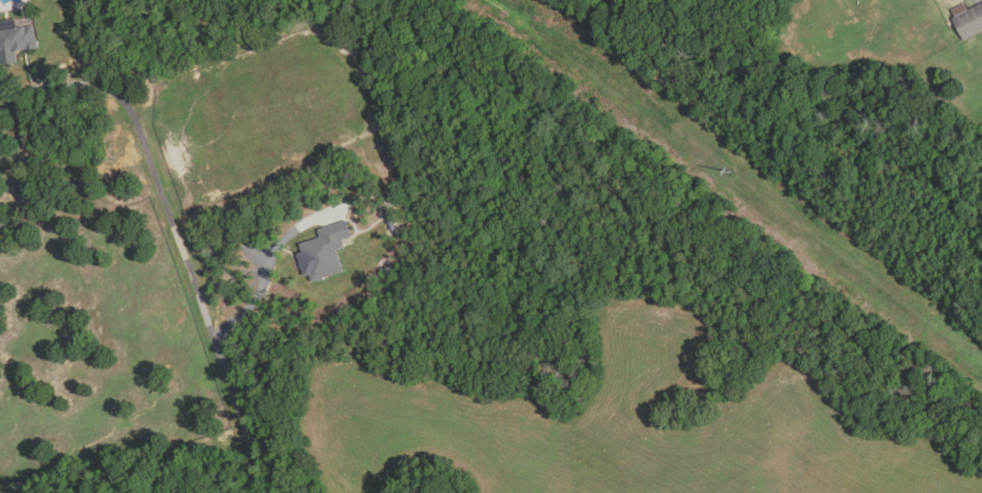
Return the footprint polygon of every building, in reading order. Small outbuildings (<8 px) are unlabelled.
[(968,11),(981,4),(981,32),(965,41),(954,20),(956,19),(952,11),(965,4),(968,11)] [(2,67),(0,52),(0,22),(16,20),(17,29),(34,27),(37,50),(16,53),(18,65),(2,67)] [(390,231),(385,211),(392,209),(397,229),(390,231)] [(346,220),(351,237),(343,240),(346,247),(337,250),(344,271),(312,281),(310,274),(305,276),(297,254),(303,252),(300,243),(320,237),(318,229),(346,220)]
